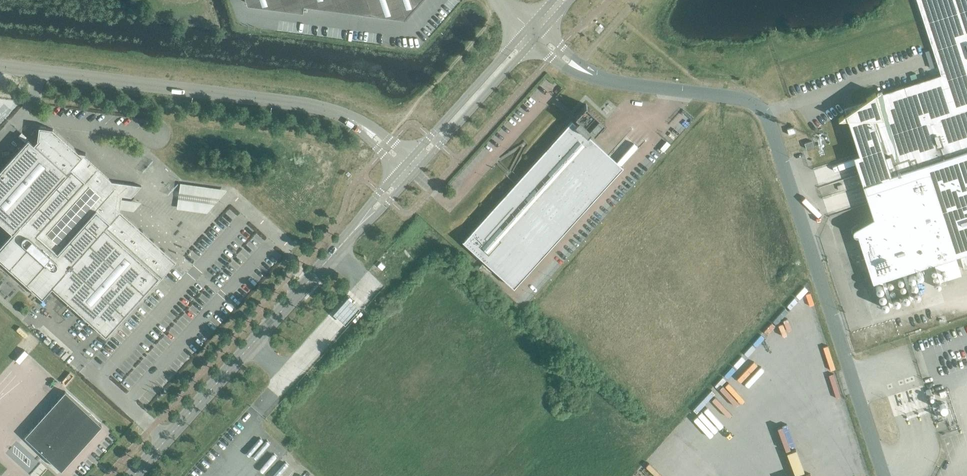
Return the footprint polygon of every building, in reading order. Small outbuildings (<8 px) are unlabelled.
[(246,4),(301,11),(302,5),(300,0),(245,0),(246,4)] [(302,5),(369,14),(365,0),(300,0),(302,5)] [(369,14),(402,18),(418,0),(365,0),(369,14)] [(843,106),(859,154),(853,156),(873,217),(860,224),(854,228),(853,228),(853,229),(852,229),(852,230),(852,231),(852,232),(852,233),(852,234),(853,234),(853,235),(854,235),(854,236),(855,236),(856,236),(857,236),(871,276),(873,282),(881,279),(890,307),(893,306),(884,278),(902,273),(910,300),(913,299),(904,272),(966,252),(966,0),(913,0),(937,76),(843,106)] [(623,166),(588,134),(591,131),(594,134),(605,122),(586,104),(575,116),(579,120),(576,124),(572,120),(462,241),(514,287),(623,166)] [(52,288),(106,336),(154,283),(156,284),(176,262),(119,212),(123,196),(132,198),(142,187),(113,181),(83,156),(86,153),(79,152),(53,129),(39,127),(38,140),(34,145),(28,139),(0,171),(0,222),(12,233),(0,247),(0,261),(42,299),(52,288)] [(812,141),(804,143),(806,149),(813,147),(812,141)] [(217,216),(220,191),(180,186),(177,211),(217,216)] [(940,280),(960,273),(955,258),(935,265),(940,280)] [(349,294),(335,311),(346,321),(360,304),(349,294)] [(101,424),(65,392),(25,437),(60,469),(101,424)] [(690,448),(683,455),(701,472),(708,464),(690,448)]
